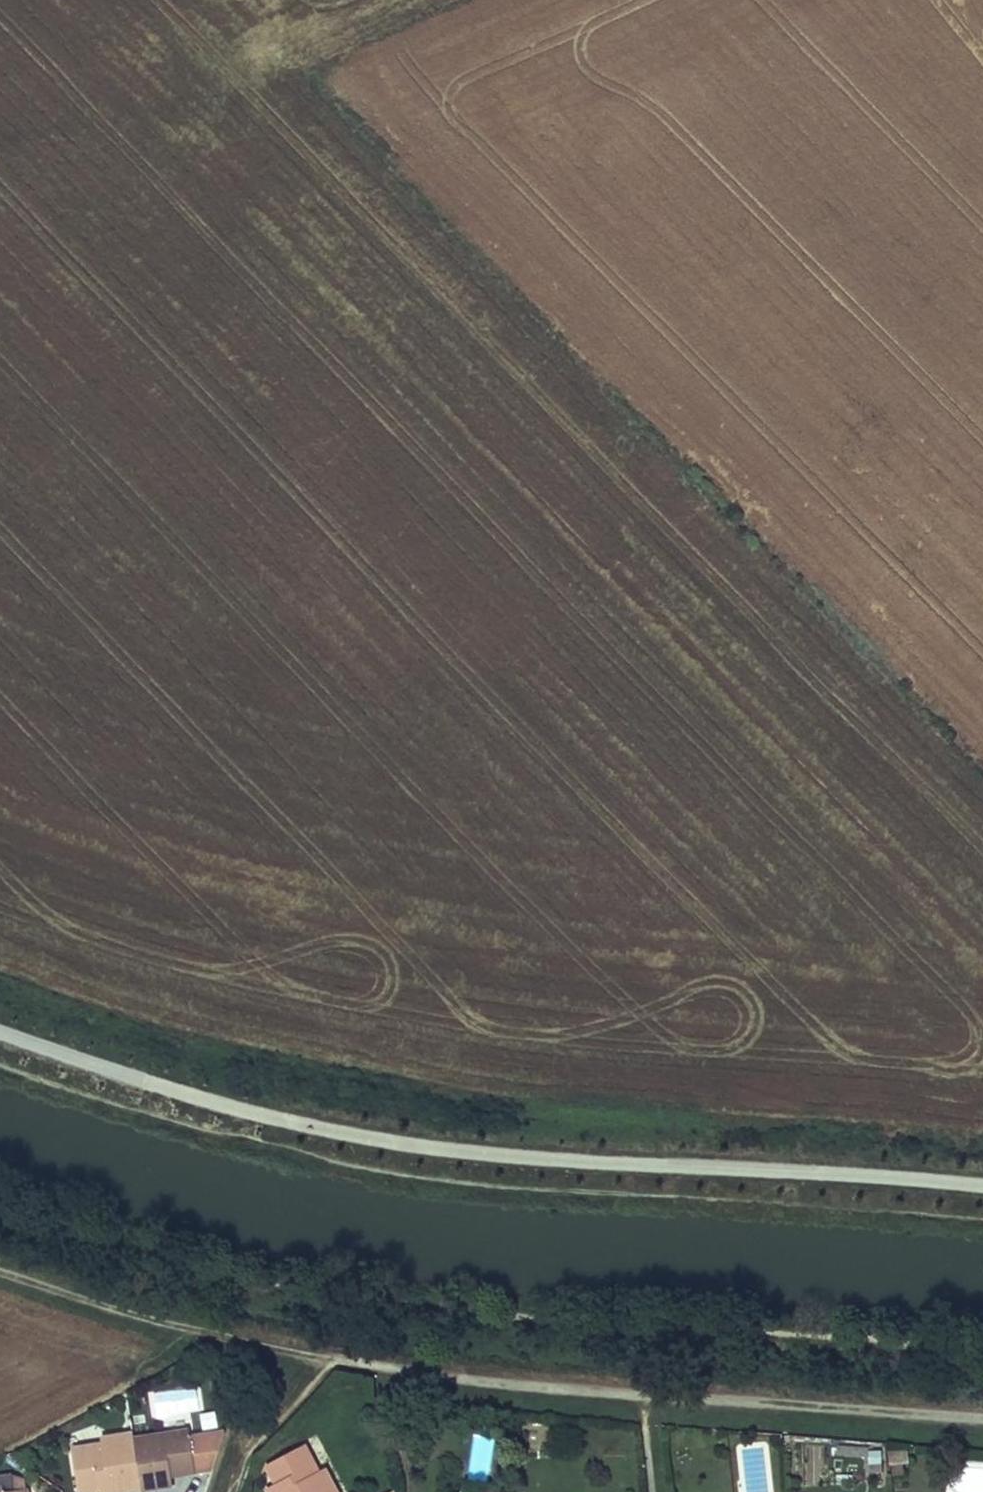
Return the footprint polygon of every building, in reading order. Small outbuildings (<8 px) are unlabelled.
[(199,1385),(158,1393),(163,1417),(203,1409),(199,1385)] [(208,1460),(218,1458),(223,1445),(225,1432),(225,1431),(204,1434),(191,1436),(190,1431),(134,1439),(142,1490),(173,1486),(171,1471),(177,1471),(177,1475),(196,1472),(195,1462),(208,1460)] [(72,1448),(79,1491),(100,1488),(109,1486),(110,1491),(132,1491),(142,1490),(134,1439),(134,1434),(101,1439),(102,1444),(72,1448)] [(304,1445),(266,1465),(276,1484),(280,1491),(336,1491),(324,1469),(318,1472),(304,1445)] [(868,1472),(882,1471),(880,1449),(866,1450),(868,1472)] [(50,1466),(38,1457),(31,1467),(44,1476),(50,1466)] [(27,1488),(23,1488),(22,1479),(11,1475),(0,1477),(0,1491),(28,1491),(27,1488)] [(276,1484),(267,1489),(268,1491),(280,1491),(276,1484)]
